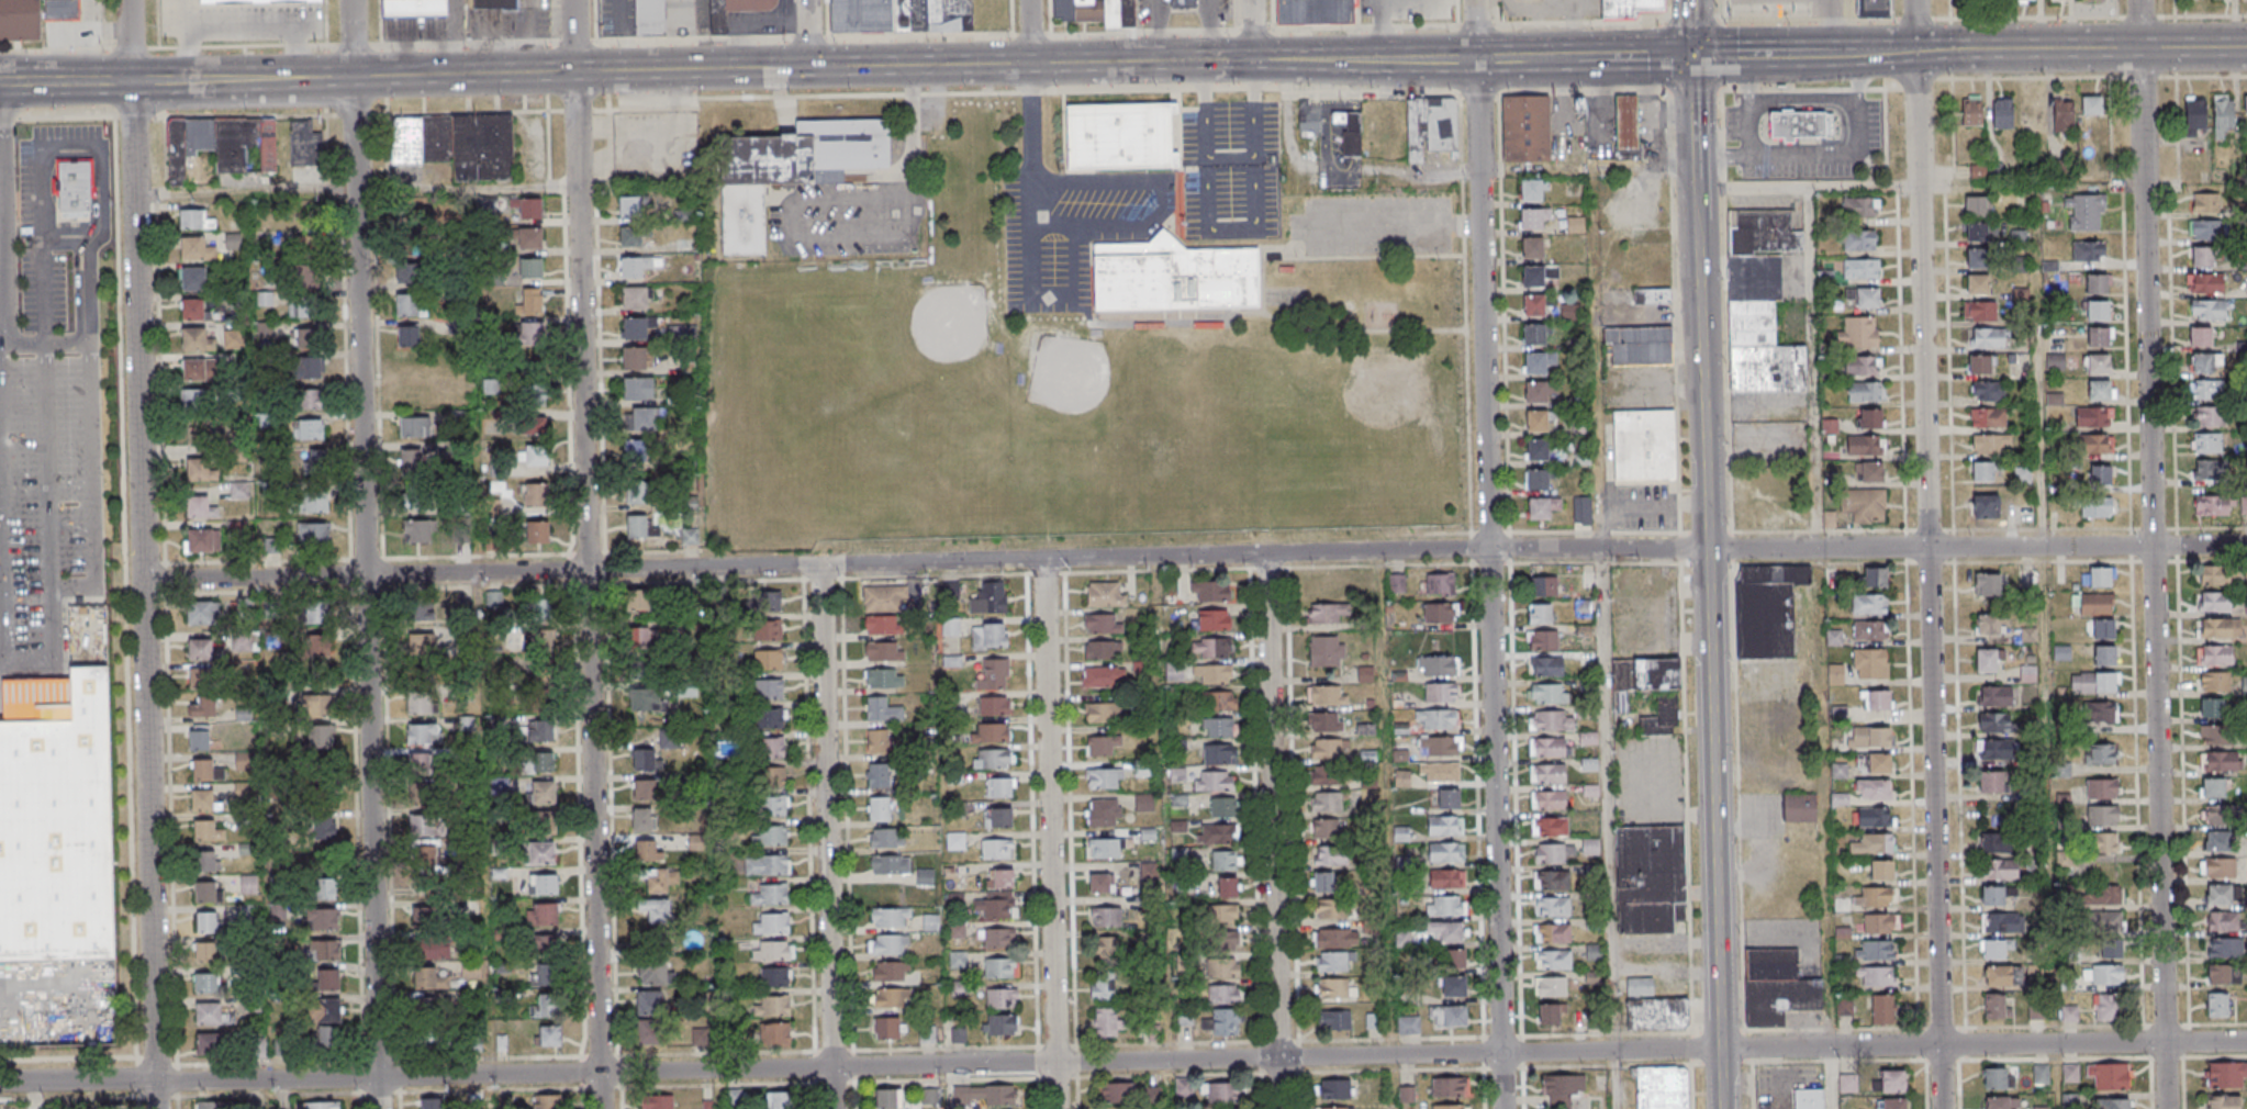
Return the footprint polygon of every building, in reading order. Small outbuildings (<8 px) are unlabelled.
[(41,0),(0,0),(0,42),(41,41),(41,0)] [(80,21),(80,0),(45,0),(45,21),(80,21)] [(383,17),(448,17),(448,0),(383,0),(383,17)] [(473,11),(516,11),(516,0),(473,0),(473,11)] [(636,36),(730,34),(729,12),(777,11),(777,0),(635,0),(636,36)] [(973,0),(829,0),(830,34),(973,31),(973,0)] [(1055,22),(1107,22),(1107,28),(1135,28),(1135,0),(1054,0),(1055,22)] [(1196,8),(1196,0),(1170,0),(1170,8),(1196,8)] [(1353,0),(1276,0),(1276,25),(1353,24),(1353,0)] [(1663,0),(1602,0),(1602,20),(1636,19),(1636,11),(1663,11),(1663,0)] [(1857,18),(1890,18),(1890,0),(1857,0),(1857,18)] [(2213,94),(2213,141),(2225,141),(2225,132),(2233,132),(2233,99),(2227,100),(2227,94),(2213,94)] [(1550,162),(1550,95),(1502,95),(1502,162),(1550,162)] [(2206,130),(2206,96),(2184,96),(2184,130),(2206,130)] [(2082,115),(2101,115),(2101,97),(2082,97),(2082,115)] [(1458,98),(1408,98),(1408,163),(1423,163),(1423,152),(1458,152),(1458,98)] [(1637,153),(1636,98),(1613,99),(1614,154),(1637,153)] [(2012,130),(2012,98),(1993,98),(1993,130),(2012,130)] [(1981,127),(1981,99),(1961,99),(1961,127),(1981,127)] [(2054,132),(2073,132),(2073,99),(2054,99),(2054,132)] [(1067,170),(1065,107),(1178,103),(1178,114),(1171,114),(1172,154),(1180,154),(1181,168),(1067,170)] [(1299,136),(1319,136),(1319,103),(1299,103),(1299,136)] [(1361,112),(1334,112),(1334,123),(1344,123),(1344,156),(1361,156),(1361,112)] [(514,180),(513,114),(391,116),(391,164),(453,163),(454,181),(514,180)] [(1792,141),(1792,146),(1781,146),(1781,142),(1769,142),(1769,115),(1832,115),(1832,137),(1824,137),(1824,141),(1792,141)] [(276,173),(276,118),(170,119),(170,184),(187,184),(186,154),(217,154),(217,174),(276,173)] [(322,132),(313,132),(313,120),(291,120),(291,166),(322,167),(322,132)] [(724,257),(722,139),(782,138),(782,136),(798,135),(797,124),(888,122),(890,169),(846,170),(846,183),(794,184),(794,189),(783,189),(783,186),(765,186),(768,256),(724,257)] [(1640,163),(1640,148),(1611,148),(1612,164),(1640,163)] [(92,158),(55,159),(55,193),(60,193),(61,217),(92,217),(92,158)] [(2003,162),(1971,162),(1971,178),(2003,178),(2003,162)] [(1521,200),(1546,200),(1546,179),(1521,179),(1521,200)] [(2220,193),(2220,212),(2193,212),(2193,193),(2220,193)] [(2104,194),(2067,194),(2067,230),(2104,230),(2104,194)] [(1991,196),(1966,196),(1966,215),(1991,215),(1991,196)] [(641,197),(619,197),(619,218),(641,218),(641,197)] [(541,198),(512,198),(512,209),(519,209),(519,219),(541,219),(541,198)] [(1878,198),(1843,198),(1843,217),(1878,217),(1878,198)] [(1550,208),(1520,208),(1520,230),(1543,230),(1543,219),(1550,219),(1550,208)] [(216,230),(216,220),(205,220),(205,210),(180,210),(180,230),(216,230)] [(1730,392),(1806,392),(1806,346),(1775,346),(1774,300),(1782,300),(1782,253),(1803,252),(1803,231),(1794,231),(1794,210),(1729,210),(1730,392)] [(1567,232),(1584,232),(1584,217),(1567,217),(1567,232)] [(2191,221),(2191,240),(2220,240),(2220,221),(2191,221)] [(1967,240),(1990,240),(1990,222),(1967,222),(1967,240)] [(544,229),(518,229),(518,250),(544,250),(544,229)] [(620,229),(620,248),(644,248),(644,229),(620,229)] [(1096,311),(1095,246),(1150,245),(1162,231),(1187,253),(1257,250),(1260,306),(1096,311)] [(1876,250),(1876,231),(1841,231),(1841,251),(1876,250)] [(240,235),(226,235),(226,251),(240,250),(240,235)] [(216,248),(205,248),(205,237),(180,238),(181,261),(216,261),(216,248)] [(324,237),(296,237),(296,255),(324,255),(324,237)] [(1522,258),(1543,258),(1543,237),(1522,237),(1522,258)] [(2073,261),(2104,261),(2104,241),(2073,241),(2073,261)] [(2191,266),(2213,266),(2213,247),(2191,247),(2191,266)] [(1967,249),(1967,267),(1988,267),(1988,249),(1967,249)] [(652,267),(652,258),(620,258),(620,279),(645,279),(645,267),(652,267)] [(1880,278),(1880,259),(1843,259),(1843,278),(1880,278)] [(544,260),(519,260),(519,279),(544,279),(544,260)] [(396,265),(396,284),(418,284),(418,265),(396,265)] [(1544,287),(1544,276),(1557,276),(1557,266),(1522,265),(1522,287),(1544,287)] [(182,268),(182,291),(206,291),(206,268),(182,268)] [(2222,273),(2187,273),(2187,293),(2222,293),(2222,273)] [(2108,274),(2085,274),(2085,294),(2108,294),(2108,274)] [(1989,275),(1968,275),(1968,295),(1989,295),(1989,275)] [(649,288),(622,288),(622,310),(649,310),(649,288)] [(1880,308),(1880,288),(1847,288),(1847,308),(1880,308)] [(543,316),(543,289),(522,289),(522,316),(543,316)] [(1670,304),(1670,289),(1636,289),(1636,304),(1670,304)] [(2014,290),(2014,300),(2027,300),(2027,290),(2014,290)] [(1524,315),(1545,315),(1545,294),(1524,294),(1524,315)] [(396,296),(396,318),(420,318),(420,296),(396,296)] [(182,319),(205,319),(205,299),(182,299),(182,319)] [(2227,300),(2191,300),(2191,319),(2227,319),(2227,300)] [(295,317),(320,317),(320,301),(295,301),(295,317)] [(1997,301),(1963,301),(1963,320),(1997,320),(1997,301)] [(2083,301),(2083,321),(2109,321),(2109,301),(2083,301)] [(1562,304),(1562,319),(1579,319),(1579,304),(1562,304)] [(1837,332),(1837,347),(1878,347),(1878,317),(1844,317),(1844,332),(1837,332)] [(647,318),(623,318),(623,340),(647,340),(647,318)] [(545,323),(521,323),(521,352),(545,352),(545,323)] [(1550,323),(1523,323),(1523,344),(1550,344),(1550,323)] [(1673,365),(1672,327),(1609,328),(1610,366),(1673,365)] [(2190,346),(2211,346),(2211,327),(2190,327),(2190,346)] [(206,328),(182,328),(182,350),(215,350),(215,338),(206,338),(206,328)] [(420,328),(398,328),(398,349),(420,349),(420,328)] [(1970,328),(1970,347),(2004,347),(2004,328),(1970,328)] [(2111,348),(2111,328),(2088,328),(2088,348),(2111,348)] [(294,330),(294,349),(320,349),(320,330),(294,330)] [(623,347),(623,369),(648,369),(648,347),(623,347)] [(1546,373),(1546,363),(1556,363),(1556,352),(1524,352),(1524,373),(1546,373)] [(2086,354),(2086,374),(2112,374),(2112,354),(2086,354)] [(2222,354),(2193,354),(2193,374),(2222,374),(2222,354)] [(1970,373),(1996,373),(1996,355),(1970,355),(1970,373)] [(1845,356),(1845,375),(1881,375),(1881,356),(1845,356)] [(321,358),(294,358),(294,380),(321,379),(321,358)] [(220,380),(220,359),(183,359),(183,380),(220,380)] [(623,378),(623,401),(654,401),(654,378),(623,378)] [(2113,380),(2089,380),(2089,400),(2113,400),(2113,380)] [(1525,381),(1525,402),(1548,402),(1547,381),(1525,381)] [(2004,381),(1972,381),(1972,401),(2004,401),(2004,381)] [(2223,381),(2189,381),(2189,400),(2223,400),(2223,381)] [(1848,401),(1879,401),(1879,382),(1848,382),(1848,401)] [(520,383),(520,403),(545,403),(545,383),(520,383)] [(400,387),(400,409),(425,409),(425,387),(400,387)] [(182,414),(217,414),(217,390),(182,390),(182,414)] [(297,391),(297,411),(323,411),(323,391),(297,391)] [(2076,427),(2110,427),(2110,407),(2076,407),(2076,427)] [(1858,428),(1882,428),(1882,408),(1858,408),(1858,428)] [(2006,427),(2006,408),(1972,408),(1972,427),(2006,427)] [(2225,428),(2225,408),(2194,408),(2194,428),(2225,428)] [(631,410),(631,432),(658,432),(658,410),(631,410)] [(1548,431),(1547,410),(1526,410),(1527,432),(1548,431)] [(1675,480),(1675,410),(1613,411),(1614,480),(1675,480)] [(400,418),(400,439),(430,439),(430,418),(400,418)] [(323,420),(296,420),(296,441),(323,441),(323,420)] [(545,433),(545,420),(521,420),(521,433),(545,433)] [(1972,435),(1972,454),(2004,454),(2004,444),(2011,444),(2011,435),(1972,435)] [(2109,435),(2079,435),(2079,454),(2109,454),(2109,435)] [(2220,455),(2220,435),(2193,435),(2193,455),(2220,455)] [(1884,455),(1884,436),(1847,436),(1847,456),(1884,455)] [(1526,439),(1527,460),(1549,460),(1549,439),(1526,439)] [(626,464),(651,464),(651,442),(626,442),(626,464)] [(521,466),(548,466),(548,447),(521,447),(521,466)] [(401,473),(422,473),(422,450),(401,450),(401,473)] [(296,461),(300,475),(319,470),(315,456),(296,461)] [(186,481),(218,481),(218,460),(186,460),(186,481)] [(2222,461),(2195,461),(2195,481),(2222,481),(2222,461)] [(1973,481),(1994,481),(1994,462),(1973,462),(1973,481)] [(1885,463),(1857,463),(1857,484),(1885,484),(1885,463)] [(2091,485),(2111,485),(2111,466),(2091,466),(2091,485)] [(1548,489),(1548,469),(1526,469),(1526,489),(1548,489)] [(230,483),(230,500),(248,500),(248,483),(230,483)] [(626,483),(626,505),(654,505),(654,483),(626,483)] [(548,484),(521,484),(521,507),(548,507),(548,484)] [(1840,490),(1840,516),(1852,516),(1852,524),(1885,524),(1885,490),(1840,490)] [(293,514),(326,514),(326,494),(293,494),(293,514)] [(1973,518),(1999,518),(1999,495),(1973,495),(1973,518)] [(187,496),(187,517),(218,517),(218,507),(209,507),(209,496),(187,496)] [(1591,497),(1574,497),(1574,525),(1591,525),(1591,497)] [(2194,517),(2229,517),(2229,497),(2194,497),(2194,517)] [(1560,498),(1528,498),(1528,520),(1550,520),(1550,508),(1560,508),(1560,498)] [(2081,517),(2113,517),(2113,499),(2081,499),(2081,517)] [(649,516),(627,516),(627,541),(649,541),(649,516)] [(1825,527),(1833,528),(1834,520),(1826,519),(1825,527)] [(404,520),(404,543),(432,543),(432,520),(404,520)] [(525,522),(525,545),(549,545),(549,522),(525,522)] [(298,525),(298,546),(327,546),(327,525),(298,525)] [(220,552),(220,529),(185,529),(185,552),(220,552)] [(696,544),(696,532),(686,532),(686,544),(696,544)] [(276,542),(264,541),(263,551),(276,552),(276,542)] [(1736,582),(1737,660),(1795,659),(1793,585),(1811,585),(1810,565),(1741,565),(1742,582),(1736,582)] [(2230,567),(2200,567),(2200,585),(2230,585),(2230,567)] [(2082,587),(2111,587),(2111,568),(2082,568),(2082,587)] [(1864,588),(1887,588),(1887,569),(1864,569),(1864,588)] [(1592,573),(1583,573),(1584,585),(1593,585),(1592,573)] [(1975,573),(1975,598),(2000,598),(2001,573),(1975,573)] [(1426,593),(1455,593),(1455,574),(1426,574),(1426,593)] [(1404,575),(1389,575),(1389,593),(1404,593),(1404,575)] [(1562,596),(1562,577),(1533,577),(1533,596),(1562,596)] [(1006,613),(1006,582),(980,582),(980,597),(970,597),(970,613),(1006,613)] [(1085,582),(1085,606),(1125,606),(1125,592),(1121,592),(1121,582),(1085,582)] [(1229,602),(1229,582),(1192,582),(1192,602),(1229,602)] [(908,600),(908,587),(863,587),(863,613),(901,613),(901,600),(908,600)] [(653,591),(626,591),(626,613),(653,613),(653,591)] [(781,611),(781,592),(757,592),(757,611),(781,611)] [(2200,592),(2200,611),(2231,611),(2231,592),(2200,592)] [(487,593),(488,610),(502,610),(501,593),(487,593)] [(2112,615),(2112,593),(2080,593),(2080,615),(2112,615)] [(1852,615),(1887,615),(1887,596),(1852,596),(1852,615)] [(329,600),(306,600),(306,625),(329,625),(329,600)] [(434,620),(434,600),(408,600),(408,620),(434,620)] [(524,617),(555,617),(555,600),(524,600),(524,617)] [(188,602),(188,626),(218,626),(218,602),(188,602)] [(1454,623),(1454,603),(1424,603),(1424,623),(1454,623)] [(1551,604),(1529,604),(1529,623),(1551,623),(1551,604)] [(1338,624),(1338,615),(1348,615),(1348,605),(1307,605),(1307,624),(1338,624)] [(1229,631),(1229,611),(1197,611),(1197,631),(1229,631)] [(1085,633),(1123,633),(1123,622),(1115,622),(1115,613),(1085,613),(1085,633)] [(1977,634),(2006,634),(2006,614),(1977,614),(1977,634)] [(865,616),(865,634),(900,634),(900,616),(865,616)] [(2115,639),(2115,619),(2094,619),(2094,639),(2115,639)] [(2241,619),(2199,619),(2199,638),(2241,638),(2241,619)] [(755,620),(755,640),(781,640),(781,620),(755,620)] [(1887,640),(1887,622),(1853,622),(1853,640),(1887,640)] [(1007,624),(972,624),(972,649),(1007,649),(1007,624)] [(2037,641),(2036,627),(2020,627),(2021,642),(2037,641)] [(656,629),(629,629),(629,659),(656,659),(656,629)] [(522,630),(522,658),(554,658),(554,630),(522,630)] [(1558,649),(1558,631),(1530,631),(1530,649),(1558,649)] [(231,634),(231,652),(256,652),(256,634),(231,634)] [(411,634),(411,657),(436,657),(436,634),(411,634)] [(1344,666),(1344,636),(1310,636),(1310,666),(1344,666)] [(305,663),(330,663),(330,638),(305,638),(305,663)] [(213,661),(213,639),(188,639),(188,661),(213,661)] [(1231,639),(1193,639),(1193,658),(1231,658),(1231,639)] [(1117,652),(1122,652),(1122,641),(1085,641),(1085,659),(1117,659),(1117,652)] [(903,642),(867,642),(867,661),(903,661),(903,642)] [(2095,666),(2115,666),(2115,645),(2095,645),(2095,666)] [(2231,646),(2197,646),(2197,665),(2231,665),(2231,646)] [(1977,672),(1998,672),(1998,660),(2004,660),(2004,648),(1977,648),(1977,672)] [(784,670),(784,649),(757,649),(757,670),(784,670)] [(1889,679),(1888,649),(1853,649),(1854,679),(1889,679)] [(1418,676),(1459,676),(1459,656),(1418,656),(1418,676)] [(1531,676),(1562,676),(1562,657),(1531,657),(1531,676)] [(1009,688),(1009,658),(985,658),(985,676),(976,676),(976,688),(1009,688)] [(1628,690),(1683,689),(1683,658),(1612,659),(1613,713),(1628,713),(1628,690)] [(113,957),(107,665),(71,666),(71,677),(1,680),(2,715),(0,715),(0,960),(113,957)] [(1125,666),(1082,666),(1082,687),(1125,687),(1125,666)] [(1232,666),(1194,666),(1194,685),(1232,685),(1232,666)] [(1360,682),(1372,682),(1372,667),(1360,667),(1360,682)] [(190,689),(215,689),(215,669),(190,669),(190,689)] [(865,669),(865,687),(905,687),(905,675),(896,675),(896,669),(865,669)] [(2071,672),(2071,692),(2118,692),(2118,672),(2071,672)] [(2200,692),(2231,692),(2231,672),(2200,672),(2200,692)] [(783,679),(760,679),(760,699),(783,699),(783,679)] [(1458,684),(1426,684),(1426,703),(1458,703),(1458,684)] [(1530,704),(1568,704),(1568,685),(1530,685),(1530,704)] [(1347,686),(1309,686),(1308,705),(1346,705),(1347,686)] [(1977,686),(1977,706),(2011,706),(2011,686),(1977,686)] [(629,713),(663,713),(663,690),(629,690),(629,713)] [(1863,710),(1891,710),(1891,691),(1863,691),(1863,710)] [(1205,693),(1205,711),(1237,711),(1237,693),(1205,693)] [(1642,735),(1678,735),(1678,693),(1657,693),(1657,717),(1642,717),(1642,735)] [(434,694),(408,694),(408,715),(434,715),(434,694)] [(331,696),(304,696),(304,717),(331,717),(331,696)] [(1009,715),(1009,696),(978,696),(978,715),(1009,715)] [(216,717),(216,697),(198,697),(198,705),(189,705),(189,717),(216,717)] [(902,721),(902,707),(889,707),(889,697),(867,697),(867,721),(902,721)] [(2199,718),(2223,718),(2223,699),(2199,699),(2199,718)] [(1084,722),(1121,722),(1121,703),(1084,703),(1084,722)] [(2117,703),(2084,703),(2084,721),(2117,721),(2117,703)] [(786,728),(786,708),(759,708),(759,728),(786,728)] [(1416,730),(1460,730),(1460,711),(1416,711),(1416,730)] [(1530,712),(1530,732),(1574,732),(1574,717),(1568,717),(1568,712),(1530,712)] [(1343,713),(1308,713),(1308,732),(1343,732),(1343,713)] [(1979,732),(2013,732),(2013,713),(1979,713),(1979,732)] [(1236,737),(1236,718),(1204,718),(1204,737),(1236,737)] [(528,742),(553,742),(553,720),(528,720),(528,742)] [(1009,724),(977,724),(977,742),(1009,742),(1009,724)] [(408,744),(441,744),(441,725),(408,725),(408,744)] [(2230,745),(2230,725),(2200,725),(2200,745),(2230,745)] [(190,750),(210,750),(210,726),(190,726),(190,750)] [(308,726),(308,750),(332,750),(332,726),(308,726)] [(1891,748),(1891,729),(1847,729),(1847,748),(1891,748)] [(888,753),(888,730),(868,730),(868,753),(888,753)] [(1086,755),(1113,755),(1113,745),(1122,745),(1122,736),(1086,736),(1086,755)] [(1461,756),(1461,737),(1420,737),(1420,756),(1461,756)] [(759,757),(785,757),(785,738),(759,738),(759,757)] [(1530,738),(1530,757),(1568,757),(1568,738),(1530,738)] [(2014,759),(2014,739),(1977,739),(1977,759),(2014,759)] [(1347,740),(1311,740),(1311,758),(1347,758),(1347,740)] [(1203,763),(1235,763),(1235,744),(1203,744),(1203,763)] [(2116,764),(2116,744),(2088,744),(2088,764),(2116,764)] [(655,749),(634,749),(634,770),(655,770),(655,749)] [(977,770),(1013,770),(1013,749),(977,749),(977,770)] [(534,752),(534,772),(555,772),(555,752),(534,752)] [(2200,752),(2200,771),(2238,771),(2238,752),(2200,752)] [(253,753),(235,753),(235,770),(253,770),(253,753)] [(1862,755),(1862,774),(1892,774),(1892,755),(1862,755)] [(193,780),(225,780),(225,770),(215,770),(215,759),(193,759),(193,780)] [(890,786),(889,762),(867,763),(868,787),(890,786)] [(1459,782),(1459,764),(1420,764),(1420,782),(1459,782)] [(1565,764),(1530,764),(1530,783),(1565,783),(1565,764)] [(1343,767),(1311,767),(1311,785),(1343,785),(1343,767)] [(786,768),(757,768),(757,786),(786,786),(786,768)] [(1123,769),(1087,769),(1087,788),(1123,788),(1123,769)] [(1233,791),(1233,771),(1196,771),(1196,791),(1233,791)] [(1980,771),(1980,793),(2009,793),(2009,771),(1980,771)] [(1014,778),(989,778),(989,797),(1014,797),(1014,778)] [(2224,778),(2200,778),(2200,798),(2224,798),(2224,778)] [(634,799),(656,799),(656,780),(634,780),(634,799)] [(1855,780),(1890,780),(1890,789),(1892,789),(1892,799),(1859,799),(1859,793),(1855,793),(1855,780)] [(2117,799),(2117,780),(2086,780),(2086,799),(2117,799)] [(556,781),(534,781),(534,803),(556,803),(556,781)] [(253,798),(253,783),(235,783),(235,798),(253,798)] [(434,783),(411,783),(411,803),(434,803),(434,783)] [(192,810),(214,810),(214,790),(192,790),(192,810)] [(1460,790),(1438,790),(1438,808),(1460,808),(1460,790)] [(1566,810),(1566,791),(1531,791),(1531,810),(1566,810)] [(1341,792),(1311,792),(1311,811),(1341,811),(1341,792)] [(789,796),(763,796),(763,816),(789,816),(789,796)] [(1814,796),(1815,825),(1782,825),(1781,797),(1814,796)] [(869,821),(891,821),(891,797),(869,797),(869,821)] [(1237,798),(1210,798),(1210,817),(1237,817),(1237,798)] [(1088,826),(1121,826),(1121,799),(1088,799),(1088,826)] [(2236,824),(2236,805),(2201,805),(2201,824),(2236,824)] [(633,808),(633,829),(655,829),(655,808),(633,808)] [(1012,827),(1012,808),(985,808),(985,827),(1012,827)] [(1891,808),(1855,808),(1855,826),(1891,826),(1891,808)] [(2089,808),(2089,826),(2118,826),(2118,808),(2089,808)] [(556,809),(534,809),(534,832),(556,832),(556,809)] [(308,829),(326,836),(332,819),(313,813),(308,829)] [(410,816),(410,838),(436,838),(436,816),(410,816)] [(1462,816),(1428,816),(1428,834),(1462,834),(1462,816)] [(1567,817),(1532,817),(1532,836),(1567,836),(1567,817)] [(1339,838),(1339,819),(1311,819),(1311,838),(1339,838)] [(194,841),(225,841),(225,831),(215,831),(215,820),(194,820),(194,841)] [(1199,844),(1235,844),(1235,825),(1199,825),(1199,844)] [(787,826),(757,826),(757,846),(787,846),(787,826)] [(1616,827),(1618,933),(1673,932),(1672,920),(1686,920),(1684,826),(1616,827)] [(897,837),(897,829),(869,829),(869,848),(905,848),(905,837),(897,837)] [(2229,851),(2229,832),(2205,832),(2205,851),(2229,851)] [(964,850),(964,833),(947,833),(947,850),(964,850)] [(1862,833),(1892,833),(1892,852),(1849,852),(1849,842),(1862,842),(1862,833)] [(1981,853),(2010,853),(2010,833),(1981,833),(1981,853)] [(689,855),(703,855),(703,835),(689,835),(689,855)] [(2119,835),(2093,835),(2093,854),(2119,854),(2119,835)] [(440,875),(436,867),(447,862),(433,837),(409,850),(427,882),(440,875)] [(1086,857),(1125,857),(1125,838),(1086,838),(1086,857)] [(981,839),(981,859),(1012,859),(1012,839),(981,839)] [(555,842),(530,842),(530,865),(555,865),(555,842)] [(1429,862),(1463,862),(1463,843),(1429,843),(1429,862)] [(1535,863),(1567,863),(1567,855),(1574,855),(1574,844),(1535,844),(1535,863)] [(1347,865),(1347,846),(1313,846),(1313,865),(1347,865)] [(664,861),(664,849),(639,849),(639,861),(664,861)] [(215,852),(195,852),(195,872),(215,872),(215,852)] [(1211,871),(1240,871),(1240,852),(1211,852),(1211,871)] [(745,875),(790,875),(790,855),(745,855),(745,875)] [(909,875),(909,856),(871,856),(871,875),(909,875)] [(2237,858),(2204,858),(2204,867),(2201,867),(2201,877),(2237,877),(2237,858)] [(2018,881),(2018,859),(1983,859),(1983,881),(2018,881)] [(1871,860),(1893,860),(1893,878),(1871,880),(1871,860)] [(987,869),(987,888),(1014,888),(1014,869),(987,869)] [(679,884),(679,870),(642,870),(642,894),(669,894),(669,884),(679,884)] [(934,887),(934,870),(917,870),(917,887),(934,887)] [(1463,889),(1463,870),(1428,870),(1428,889),(1463,889)] [(1569,890),(1569,871),(1535,871),(1535,890),(1569,890)] [(1312,892),(1333,892),(1333,872),(1312,872),(1312,892)] [(1087,893),(1111,893),(1111,873),(1087,873),(1087,893)] [(256,894),(256,875),(240,875),(240,894),(256,894)] [(528,875),(528,894),(558,894),(558,875),(528,875)] [(336,899),(336,878),(313,878),(313,899),(336,899)] [(1237,897),(1237,878),(1218,878),(1218,897),(1237,897)] [(195,902),(217,902),(217,882),(195,882),(195,902)] [(760,894),(751,894),(751,904),(788,904),(788,884),(760,884),(760,894)] [(2241,904),(2241,884),(2206,884),(2206,904),(2241,904)] [(1860,886),(1892,886),(1892,903),(1889,903),(1889,906),(1849,906),(1851,910),(1834,910),(1834,896),(1860,896),(1860,886)] [(2005,905),(2005,886),(1982,886),(1982,905),(2005,905)] [(2122,907),(2122,887),(2088,887),(2088,907),(2122,907)] [(1427,916),(1465,916),(1465,897),(1427,897),(1427,916)] [(1535,916),(1570,916),(1570,897),(1535,897),(1535,916)] [(975,899),(975,919),(1014,919),(1014,899),(975,899)] [(1315,900),(1315,918),(1348,918),(1348,900),(1315,900)] [(639,913),(650,913),(650,925),(669,925),(669,901),(639,901),(639,913)] [(443,904),(413,904),(413,926),(443,926),(443,904)] [(558,904),(529,904),(529,926),(558,926),(558,904)] [(1237,904),(1214,904),(1214,922),(1237,922),(1237,904)] [(1089,927),(1121,927),(1121,907),(1089,907),(1089,927)] [(338,930),(338,908),(304,908),(304,930),(338,930)] [(871,909),(871,928),(909,928),(909,909),(871,909)] [(2207,932),(2243,932),(2243,911),(2207,911),(2207,932)] [(197,934),(219,934),(219,912),(197,912),(197,934)] [(2023,933),(2023,912),(1982,912),(1982,933),(2023,933)] [(790,935),(790,913),(757,913),(757,923),(753,923),(753,935),(790,935)] [(1864,914),(1899,914),(1899,929),(1890,929),(1890,932),(1865,933),(1865,930),(1855,930),(1855,923),(1864,923),(1864,914)] [(939,916),(922,917),(923,933),(940,931),(939,916)] [(2092,916),(2092,928),(2115,928),(2115,916),(2092,916)] [(1464,923),(1427,923),(1427,944),(1464,944),(1464,923)] [(1571,943),(1571,923),(1535,923),(1535,943),(1571,943)] [(951,939),(964,939),(964,925),(951,925),(951,939)] [(983,929),(983,951),(1014,951),(1014,929),(983,929)] [(1313,949),(1358,949),(1358,931),(1313,931),(1313,949)] [(1238,932),(1218,932),(1218,948),(1238,948),(1238,932)] [(534,936),(534,958),(557,958),(557,936),(534,936)] [(909,955),(909,936),(870,936),(870,955),(909,955)] [(1094,936),(1094,955),(1117,955),(1117,936),(1094,936)] [(2208,958),(2242,958),(2242,938),(2208,938),(2208,958)] [(339,940),(313,940),(313,960),(339,960),(339,940)] [(449,959),(449,940),(416,940),(416,959),(449,959)] [(1862,940),(1892,940),(1892,952),(1896,952),(1896,959),(1862,960),(1862,956),(1855,956),(1855,950),(1862,950),(1862,940)] [(1981,940),(1981,958),(2010,958),(2010,940),(1981,940)] [(2100,959),(2124,959),(2124,940),(2100,940),(2100,959)] [(195,943),(195,963),(217,963),(217,943),(195,943)] [(792,962),(792,943),(753,943),(753,962),(792,962)] [(1746,949),(1746,1027),(1785,1027),(1784,1009),(1822,1009),(1821,978),(1798,978),(1798,949),(1746,949)] [(1535,969),(1571,969),(1571,950),(1535,950),(1535,969)] [(1441,951),(1441,970),(1465,970),(1465,951),(1441,951)] [(1316,955),(1316,973),(1340,973),(1340,955),(1316,955)] [(985,978),(1017,978),(1017,959),(985,959),(985,978)] [(639,984),(668,984),(668,961),(639,961),(639,984)] [(1218,979),(1240,979),(1240,961),(1218,961),(1218,979)] [(872,962),(872,982),(909,982),(909,962),(872,962)] [(480,979),(480,964),(462,964),(462,979),(480,979)] [(2230,964),(2208,964),(2208,984),(2230,984),(2230,964)] [(535,965),(535,988),(555,988),(555,965),(535,965)] [(1986,986),(2022,986),(2022,966),(1986,966),(1986,986)] [(2123,986),(2123,966),(2088,966),(2088,986),(2123,986)] [(1894,967),(1858,967),(1858,988),(1894,988),(1894,967)] [(449,990),(449,968),(413,968),(413,990),(449,990)] [(318,990),(340,990),(340,969),(318,969),(318,990)] [(760,988),(789,988),(789,969),(760,969),(760,988)] [(219,993),(219,974),(193,974),(193,993),(219,993)] [(1114,999),(1114,976),(1090,976),(1090,999),(1114,999)] [(1567,997),(1567,977),(1538,977),(1538,997),(1567,997)] [(1440,978),(1440,997),(1466,997),(1466,978),(1440,978)] [(1653,978),(1626,978),(1626,996),(1653,996),(1653,978)] [(1349,980),(1317,980),(1317,999),(1349,999),(1349,980)] [(1238,1005),(1238,986),(1208,986),(1208,1005),(1238,1005)] [(910,1007),(910,988),(877,988),(877,1007),(910,1007)] [(987,988),(987,1008),(1017,1008),(1017,988),(987,988)] [(638,1015),(662,1015),(662,990),(638,990),(638,1015)] [(2233,1017),(2233,993),(2207,993),(2207,1017),(2233,1017)] [(1985,1019),(2005,1019),(2005,994),(1985,994),(1985,1019)] [(1871,995),(1893,995),(1892,1023),(1871,1023),(1871,995)] [(2094,995),(2094,1021),(2120,1021),(2120,995),(2094,995)] [(790,996),(756,996),(756,1016),(790,1016),(790,996)] [(535,997),(535,1046),(559,1046),(560,997),(535,997)] [(1853,1015),(1853,998),(1836,998),(1836,1016),(1853,1015)] [(340,999),(315,999),(315,1022),(340,1022),(340,999)] [(1688,999),(1628,999),(1628,1030),(1688,1030),(1688,999)] [(442,1001),(412,1001),(412,1016),(442,1016),(442,1001)] [(222,1002),(196,1002),(196,1024),(235,1024),(235,1012),(222,1012),(222,1002)] [(1536,1005),(1536,1024),(1560,1024),(1560,1005),(1536,1005)] [(1467,1006),(1431,1006),(1431,1026),(1467,1026),(1467,1006)] [(2078,1022),(2078,1006),(2061,1006),(2061,1022),(2078,1022)] [(1094,1037),(1116,1037),(1116,1007),(1094,1007),(1094,1037)] [(2030,1018),(2041,1018),(2041,1007),(2030,1007),(2030,1018)] [(1238,1035),(1238,1010),(1211,1010),(1211,1021),(1202,1021),(1202,1035),(1238,1035)] [(1192,1011),(1179,1011),(1179,1025),(1192,1025),(1192,1011)] [(1350,1030),(1350,1012),(1317,1012),(1317,1030),(1350,1030)] [(1019,1015),(983,1015),(983,1034),(1019,1034),(1019,1015)] [(1419,1016),(1398,1016),(1398,1034),(1419,1034),(1419,1016)] [(874,1039),(901,1039),(901,1017),(874,1017),(874,1039)] [(638,1019),(638,1044),(661,1044),(661,1019),(638,1019)] [(760,1023),(760,1042),(790,1042),(790,1023),(760,1023)] [(338,1049),(338,1027),(316,1027),(316,1049),(338,1049)] [(952,1027),(952,1043),(965,1043),(965,1027),(952,1027)] [(692,1045),(708,1045),(708,1028),(692,1028),(692,1045)] [(224,1055),(224,1033),(197,1033),(197,1055),(224,1055)] [(2207,1063),(2207,1090),(2244,1090),(2244,1079),(2246,1079),(2246,1063),(2207,1063)] [(2079,1064),(2062,1064),(2062,1082),(2079,1082),(2079,1064)] [(2087,1077),(2095,1077),(2095,1090),(2129,1090),(2129,1064),(2087,1064),(2087,1077)] [(2049,1065),(2034,1065),(2034,1084),(2049,1084),(2049,1065)] [(1688,1067),(1635,1067),(1635,1108),(1688,1108),(1688,1067)] [(1983,1068),(1983,1089),(2014,1089),(2014,1076),(2008,1076),(2008,1068),(1983,1068)] [(1905,1092),(1905,1070),(1881,1070),(1881,1092),(1905,1092)] [(1545,1108),(1572,1108),(1572,1093),(1585,1093),(1585,1076),(1545,1076),(1545,1108)] [(1433,1097),(1466,1097),(1466,1078),(1433,1078),(1433,1097)] [(1352,1100),(1352,1079),(1321,1079),(1321,1100),(1352,1100)] [(1136,1103),(1136,1083),(1102,1083),(1102,1103),(1136,1103)] [(1242,1103),(1242,1084),(1205,1084),(1205,1103),(1242,1103)] [(1015,1086),(953,1086),(953,1105),(1015,1105),(1015,1086)] [(1400,1089),(1400,1101),(1413,1101),(1413,1089),(1400,1089)] [(876,1090),(876,1108),(902,1108),(902,1090),(876,1090)] [(938,1090),(923,1090),(923,1105),(938,1105),(938,1090)] [(767,1108),(790,1108),(790,1093),(767,1093),(767,1108)] [(534,1095),(534,1108),(562,1108),(562,1095),(534,1095)] [(643,1095),(643,1108),(674,1108),(674,1095),(643,1095)] [(2207,1096),(2207,1108),(2239,1108),(2239,1096),(2207,1096)] [(1986,1108),(2018,1108),(2018,1097),(1986,1097),(1986,1108)] [(442,1099),(421,1099),(421,1108),(442,1108),(442,1099)] [(1905,1099),(1883,1099),(1883,1108),(1905,1108),(1905,1099)] [(2095,1099),(2095,1108),(2129,1108),(2129,1099),(2095,1099)]
